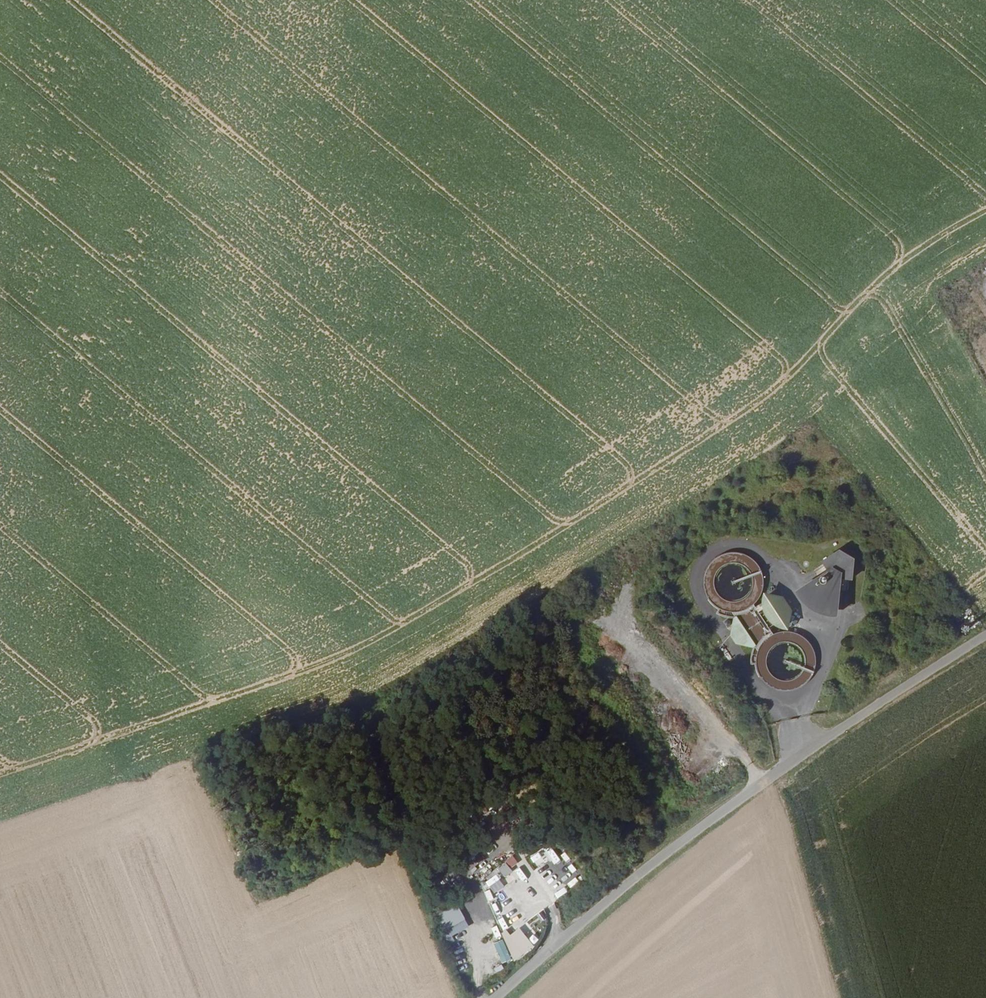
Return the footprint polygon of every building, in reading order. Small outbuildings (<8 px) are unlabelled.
[(829,569),(796,590),(799,596),(804,601),(810,606),(817,610),(827,613),(835,613),(840,576),(851,577),(853,559),(839,550),(823,559),(829,569)] [(544,848),(526,859),(533,869),(551,858),(544,848)] [(501,885),(514,877),(513,875),(521,871),(514,859),(493,871),(501,885)] [(500,885),(495,874),(478,881),(483,893),(500,885)] [(437,916),(444,931),(465,921),(457,906),(437,916)] [(533,942),(531,939),(544,927),(535,916),(509,939),(521,952),(533,942)] [(495,956),(480,965),(487,977),(502,968),(495,956)]
